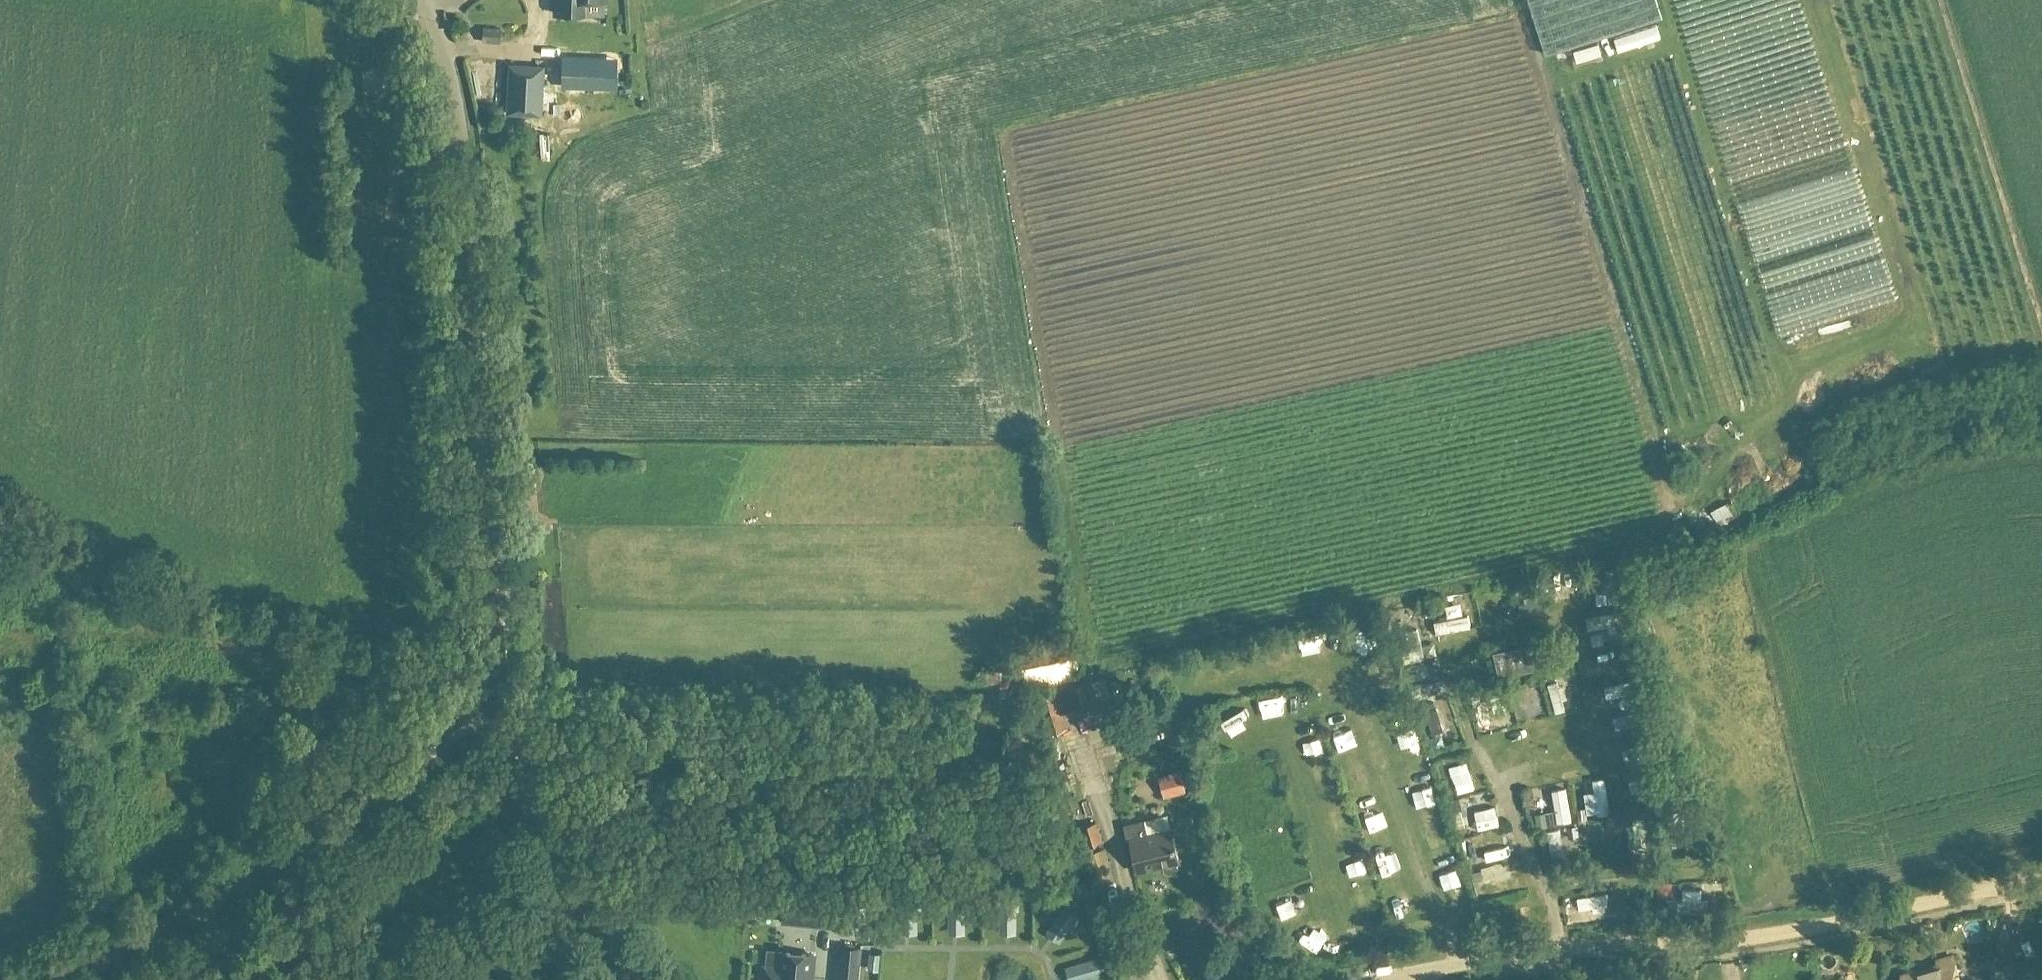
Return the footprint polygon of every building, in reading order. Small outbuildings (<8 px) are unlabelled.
[(608,0),(555,0),(554,15),(586,15),(587,2),(608,2),(608,0)] [(1545,54),(1662,17),(1657,0),(1528,0),(1545,54)] [(1804,0),(1676,0),(1731,172),(1848,135),(1804,0)] [(483,27),(482,42),(500,43),(500,28),(483,27)] [(558,90),(601,89),(601,57),(559,57),(558,90)] [(509,64),(507,113),(541,115),(544,66),(509,64)] [(1749,467),(1742,470),(1754,500),(1762,497),(1749,467)] [(1779,495),(1794,485),(1787,474),(1772,483),(1779,495)] [(1476,616),(1441,623),(1444,639),(1479,633),(1476,616)] [(1333,633),(1318,634),(1320,663),(1335,662),(1333,633)] [(1493,652),(1498,676),(1538,668),(1533,643),(1493,652)] [(1559,678),(1570,676),(1568,668),(1558,671),(1559,678)] [(1013,671),(985,670),(985,684),(1012,685),(1013,671)] [(1185,690),(1194,683),(1185,672),(1176,679),(1185,690)] [(1073,682),(1038,693),(1049,734),(1066,729),(1062,714),(1081,708),(1073,682)] [(1562,717),(1574,714),(1567,682),(1555,685),(1562,717)] [(1430,686),(1430,699),(1449,699),(1449,687),(1430,686)] [(1523,691),(1527,710),(1546,706),(1542,687),(1523,691)] [(1490,693),(1479,696),(1487,729),(1498,726),(1490,693)] [(1279,694),(1262,697),(1267,732),(1284,730),(1279,694)] [(1234,733),(1253,725),(1243,705),(1225,712),(1234,733)] [(1453,736),(1447,712),(1434,714),(1440,739),(1453,736)] [(1402,728),(1409,749),(1425,743),(1418,722),(1402,728)] [(1004,737),(1017,778),(1051,768),(1041,736),(1046,734),(1043,725),(1004,737)] [(1180,770),(1158,776),(1164,798),(1186,792),(1180,770)] [(1433,799),(1442,796),(1433,771),(1424,774),(1433,799)] [(1474,775),(1455,781),(1461,799),(1480,793),(1474,775)] [(1422,799),(1429,797),(1424,776),(1417,777),(1422,799)] [(1604,819),(1617,817),(1612,779),(1600,780),(1604,819)] [(1573,788),(1557,792),(1565,822),(1581,818),(1573,788)] [(1559,794),(1546,795),(1548,810),(1560,809),(1559,794)] [(1462,810),(1459,797),(1447,800),(1450,812),(1462,810)] [(1482,811),(1483,830),(1504,828),(1503,809),(1482,811)] [(1535,814),(1537,829),(1558,826),(1556,811),(1535,814)] [(1138,873),(1162,867),(1163,872),(1168,875),(1174,873),(1177,868),(1176,863),(1178,862),(1169,829),(1147,834),(1143,821),(1124,826),(1129,848),(1132,847),(1138,873)] [(1095,822),(1079,827),(1086,848),(1102,842),(1095,822)] [(1363,849),(1348,853),(1354,872),(1369,867),(1363,849)] [(1099,851),(1088,855),(1097,885),(1108,882),(1099,851)] [(1016,923),(1016,910),(1019,910),(1019,901),(1012,901),(1012,895),(1003,895),(1003,901),(1000,901),(1000,923),(1008,923),(1016,923)] [(1294,916),(1291,895),(1283,896),(1285,917),(1294,916)] [(919,912),(919,903),(913,903),(913,897),(904,897),(904,903),(900,903),(900,925),(908,925),(917,925),(916,912),(919,912)] [(965,925),(965,912),(967,912),(967,903),(961,903),(961,897),(952,897),(952,903),(949,903),(949,925),(957,925),(965,925)] [(798,898),(795,924),(835,928),(838,902),(798,898)] [(1615,917),(1627,916),(1627,914),(1632,913),(1630,903),(1625,904),(1625,902),(1613,904),(1615,917)] [(1081,917),(1075,914),(1079,909),(1072,904),(1068,909),(1065,906),(1052,924),(1065,934),(1073,923),(1075,925),(1081,917)] [(1308,936),(1315,948),(1330,939),(1323,927),(1308,936)] [(812,947),(776,945),(776,962),(771,962),(766,961),(765,967),(765,979),(811,979),(812,947)] [(861,948),(839,946),(835,979),(858,979),(861,948)] [(1935,960),(1936,964),(1900,974),(1902,979),(1958,979),(1951,955),(1935,960)] [(1991,972),(1994,979),(2014,979),(2033,973),(2028,958),(1991,972)] [(1106,969),(1104,960),(1098,962),(1097,959),(1076,965),(1080,979),(1093,976),(1093,979),(1102,977),(1101,971),(1106,969)] [(1203,968),(1194,977),(1196,979),(1211,979),(1213,978),(1203,968)]
